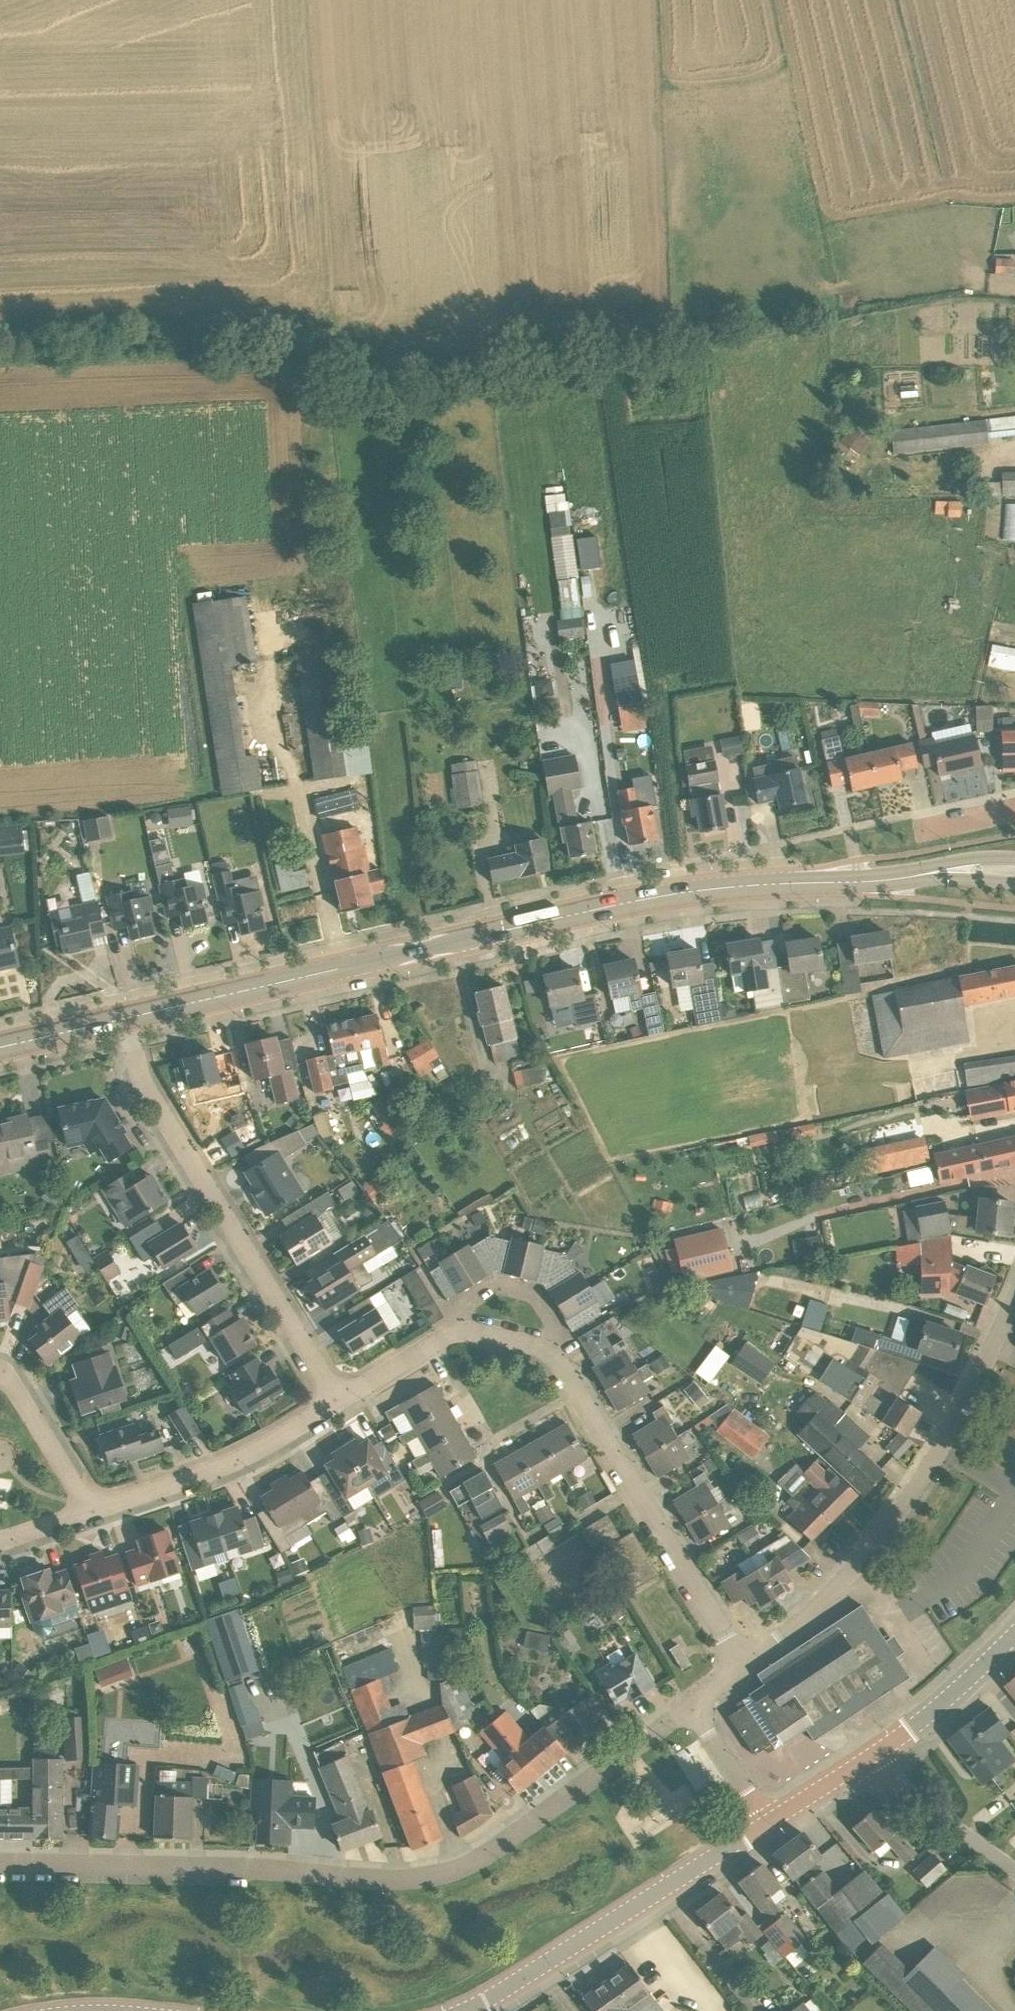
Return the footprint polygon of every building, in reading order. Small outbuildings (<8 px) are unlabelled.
[(996,273),(1012,275),(1013,261),(997,260),(996,273)] [(892,431),(894,455),(989,444),(988,438),(1014,435),(1014,416),(986,419),(987,421),(892,431)] [(850,448),(850,449),(861,433),(852,426),(840,442),(850,448)] [(569,526),(551,528),(550,528),(551,538),(571,536),(570,526),(569,526)] [(601,568),(596,537),(577,539),(581,570),(601,568)] [(558,582),(562,609),(582,606),(578,579),(558,582)] [(203,671),(257,662),(247,596),(193,604),(203,671)] [(584,617),(562,620),(558,621),(561,641),(585,637),(584,629),(586,628),(585,617),(584,617)] [(609,657),(622,723),(645,718),(632,643),(612,647),(614,656),(609,657)] [(359,765),(360,773),(370,771),(366,747),(350,750),(334,648),(280,656),(283,677),(299,674),(315,780),(352,774),(351,766),(359,765)] [(443,668),(446,691),(464,688),(461,665),(443,668)] [(863,726),(860,715),(857,702),(849,702),(855,729),(863,726)] [(857,702),(860,715),(879,716),(879,702),(857,702)] [(754,704),(742,707),(746,722),(759,718),(754,704)] [(976,747),(973,735),(935,744),(934,737),(927,739),(919,704),(912,705),(921,748),(926,767),(938,765),(940,776),(980,767),(976,747)] [(1003,717),(1004,727),(1001,727),(1002,751),(1003,771),(1014,770),(1014,717),(1003,717)] [(993,731),(993,719),(977,720),(977,732),(993,731)] [(877,786),(869,752),(845,758),(840,735),(838,735),(837,728),(822,732),(824,739),(822,740),(828,767),(832,787),(850,783),(852,791),(877,786)] [(724,758),(744,753),(740,735),(720,739),(724,758)] [(918,767),(913,748),(912,743),(869,752),(877,786),(902,780),(900,771),(918,767)] [(451,775),(457,809),(484,804),(475,751),(466,752),(468,761),(451,764),(453,775),(451,775)] [(596,853),(590,822),(579,824),(573,791),(582,789),(576,754),(543,760),(549,795),(553,794),(559,829),(561,828),(564,843),(568,842),(571,858),(596,853)] [(223,795),(263,789),(257,755),(217,761),(223,795)] [(726,827),(723,807),(715,760),(682,768),(685,801),(690,800),(693,817),(698,816),(701,832),(726,827)] [(803,783),(800,768),(783,772),(782,768),(778,769),(777,762),(752,767),(755,778),(753,778),(755,784),(759,804),(778,799),(780,808),(807,803),(803,783)] [(658,840),(651,806),(641,808),(637,788),(618,792),(622,812),(620,812),(623,827),(627,826),(631,846),(658,840)] [(191,807),(179,808),(182,827),(194,826),(191,807)] [(83,820),(88,842),(113,837),(109,816),(83,820)] [(68,834),(74,833),(72,823),(62,824),(63,830),(68,834)] [(0,827),(0,857),(26,853),(26,852),(32,851),(29,830),(23,831),(22,824),(0,827)] [(386,890),(382,871),(381,868),(371,871),(364,844),(362,844),(358,827),(325,834),(343,913),(373,906),(370,894),(386,890)] [(548,871),(544,852),(541,839),(507,847),(509,853),(487,858),(492,882),(521,876),(522,877),(548,871)] [(265,930),(260,907),(265,906),(261,890),(245,894),(243,885),(234,887),(231,870),(214,874),(225,926),(239,923),(242,936),(265,930)] [(208,923),(202,900),(207,899),(204,883),(183,888),(181,878),(159,883),(167,918),(181,915),(184,929),(208,923)] [(155,936),(150,913),(155,911),(151,896),(135,900),(133,890),(107,896),(115,930),(129,927),(132,941),(155,936)] [(106,935),(101,916),(98,901),(49,912),(57,946),(62,945),(64,954),(94,947),(92,938),(106,935)] [(10,926),(0,929),(0,969),(18,965),(10,926)] [(892,960),(890,952),(887,932),(851,938),(854,957),(855,962),(841,965),(846,994),(862,992),(858,965),(892,960)] [(823,970),(821,958),(818,938),(786,943),(789,963),(790,965),(777,968),(784,1008),(785,1008),(784,1004),(810,999),(806,973),(823,970)] [(765,970),(760,943),(759,939),(727,945),(730,965),(732,977),(750,973),(756,1008),(757,1008),(758,1012),(784,1008),(777,968),(765,970)] [(671,974),(673,988),(676,988),(680,1011),(692,1009),(693,1014),(695,1014),(696,1026),(722,1022),(712,963),(700,965),(697,949),(668,954),(671,974)] [(642,996),(638,980),(634,960),(604,967),(612,1000),(613,1000),(616,1014),(644,1008),(650,1036),(665,1033),(656,992),(642,996)] [(651,971),(663,969),(661,961),(649,963),(651,971)] [(1011,996),(1014,996),(1014,967),(1006,968),(894,989),(894,991),(871,996),(884,1060),(971,1043),(963,1005),(1011,996)] [(577,969),(544,977),(551,1008),(571,1004),(576,1026),(601,1021),(595,994),(583,996),(577,969)] [(523,982),(526,995),(540,992),(537,979),(523,982)] [(520,1054),(508,1005),(503,986),(476,992),(481,1012),(477,1013),(480,1026),(483,1026),(488,1045),(491,1045),(495,1063),(507,1060),(507,1058),(520,1054)] [(722,1007),(724,1019),(737,1016),(735,1009),(730,1005),(722,1007)] [(384,1044),(382,1034),(377,1015),(352,1021),(363,1070),(365,1070),(360,1051),(373,1048),(377,1067),(390,1064),(385,1044),(384,1044)] [(347,1074),(363,1070),(352,1021),(327,1027),(333,1054),(307,1060),(315,1093),(334,1089),(333,1086),(349,1082),(347,1074)] [(638,1024),(630,1028),(634,1037),(642,1033),(638,1024)] [(277,1042),(277,1041),(276,1038),(246,1045),(255,1081),(270,1077),(277,1105),(300,1099),(293,1071),(299,1069),(291,1038),(277,1042)] [(429,1039),(407,1052),(421,1077),(443,1064),(429,1039)] [(222,1082),(215,1055),(214,1055),(213,1053),(184,1060),(190,1089),(210,1084),(222,1082)] [(1014,1080),(1014,1056),(963,1064),(967,1087),(1014,1080)] [(518,1088),(545,1082),(541,1066),(514,1072),(518,1088)] [(971,1115),(994,1110),(995,1115),(1014,1111),(1014,1081),(1004,1083),(1004,1084),(966,1091),(967,1095),(971,1115)] [(107,1162),(114,1158),(131,1147),(123,1133),(124,1132),(105,1100),(92,1100),(92,1099),(60,1109),(66,1128),(68,1148),(85,1145),(91,1155),(99,1149),(107,1162)] [(402,1128),(382,1099),(372,1106),(385,1125),(381,1127),(388,1138),(402,1128)] [(316,1124),(320,1134),(323,1138),(334,1133),(327,1112),(313,1117),(316,1124)] [(300,1120),(294,1114),(286,1122),(292,1128),(300,1120)] [(27,1119),(27,1116),(10,1120),(10,1123),(0,1126),(0,1175),(52,1163),(47,1139),(33,1143),(27,1119)] [(788,1130),(789,1133),(792,1144),(803,1141),(802,1139),(816,1135),(813,1123),(800,1127),(788,1130)] [(306,1142),(320,1134),(316,1124),(262,1147),(270,1159),(248,1173),(256,1186),(252,1188),(268,1215),(306,1193),(285,1158),(307,1144),(306,1142)] [(244,1146),(236,1133),(235,1130),(220,1139),(229,1153),(232,1158),(246,1149),(244,1146)] [(749,1137),(750,1143),(750,1146),(767,1143),(765,1133),(749,1136),(749,1137)] [(869,1175),(929,1161),(923,1136),(863,1150),(869,1175)] [(934,1156),(939,1175),(941,1184),(1014,1168),(1014,1138),(934,1156)] [(125,1228),(150,1212),(167,1202),(151,1175),(140,1181),(134,1170),(101,1189),(125,1228)] [(391,1191),(380,1175),(364,1187),(375,1202),(391,1191)] [(345,1201),(360,1192),(353,1180),(339,1190),(345,1201)] [(297,1264),(333,1242),(317,1216),(336,1204),(328,1192),(282,1220),(283,1221),(303,1209),(309,1219),(289,1231),(280,1236),(297,1264)] [(1013,1203),(993,1201),(978,1199),(976,1220),(948,1217),(945,1202),(915,1208),(917,1217),(908,1219),(912,1242),(919,1241),(921,1241),(921,1240),(950,1235),(949,1229),(989,1233),(1009,1235),(1013,1203)] [(673,1204),(668,1203),(654,1200),(652,1208),(666,1212),(671,1213),(673,1204)] [(477,1226),(487,1220),(481,1210),(471,1217),(477,1226)] [(527,1216),(523,1228),(531,1231),(535,1218),(527,1216)] [(536,1219),(532,1231),(546,1236),(549,1223),(536,1219)] [(165,1268),(179,1259),(196,1249),(180,1223),(159,1236),(152,1224),(130,1237),(145,1262),(157,1255),(165,1268)] [(676,1241),(685,1280),(732,1269),(723,1230),(676,1241)] [(822,1234),(800,1238),(803,1255),(825,1251),(822,1234)] [(326,1310),(373,1281),(363,1264),(377,1255),(364,1235),(334,1253),(341,1263),(309,1283),(326,1310)] [(67,1242),(73,1251),(84,1244),(78,1236),(67,1242)] [(482,1281),(495,1273),(490,1236),(470,1248),(468,1245),(452,1255),(471,1286),(482,1280),(482,1281)] [(520,1278),(528,1242),(511,1238),(510,1242),(490,1236),(495,1273),(510,1276),(510,1275),(520,1278)] [(978,1270),(966,1266),(966,1267),(952,1262),(951,1236),(921,1241),(919,1241),(921,1295),(950,1294),(954,1296),(955,1293),(967,1298),(986,1305),(994,1284),(996,1277),(978,1270)] [(576,1241),(566,1256),(569,1261),(583,1253),(576,1241)] [(543,1285),(566,1256),(544,1250),(545,1247),(528,1242),(520,1278),(529,1280),(529,1281),(543,1285)] [(434,1253),(429,1243),(419,1249),(424,1259),(434,1253)] [(123,1274),(108,1251),(107,1249),(93,1257),(108,1282),(123,1274)] [(465,1290),(471,1286),(452,1255),(439,1263),(441,1266),(430,1273),(448,1302),(465,1291),(465,1290)] [(551,1298),(552,1297),(559,1308),(590,1288),(580,1272),(577,1274),(569,1261),(566,1256),(543,1285),(551,1298)] [(40,1265),(32,1261),(27,1273),(6,1276),(7,1283),(0,1284),(0,1322),(10,1321),(8,1304),(16,1303),(29,1308),(44,1266),(40,1265)] [(225,1296),(218,1284),(209,1270),(197,1277),(190,1266),(164,1283),(177,1305),(189,1298),(198,1313),(225,1296)] [(402,1279),(430,1325),(444,1316),(415,1270),(402,1279)] [(704,1295),(748,1309),(757,1272),(708,1281),(704,1295)] [(657,1290),(667,1285),(661,1273),(651,1278),(657,1290)] [(48,1364),(83,1337),(67,1316),(81,1305),(67,1286),(43,1305),(52,1317),(36,1329),(39,1334),(30,1341),(48,1364)] [(572,1332),(602,1314),(595,1304),(599,1301),(590,1288),(559,1308),(563,1314),(562,1315),(572,1332)] [(391,1331),(380,1314),(370,1297),(352,1308),(359,1318),(338,1331),(353,1355),(391,1331)] [(226,1363),(238,1356),(255,1345),(240,1320),(236,1322),(228,1309),(198,1327),(206,1341),(211,1338),(226,1363)] [(416,1321),(420,1327),(424,1324),(426,1323),(423,1317),(416,1321)] [(961,1334),(942,1328),(910,1318),(903,1342),(879,1335),(874,1349),(919,1364),(923,1352),(953,1361),(961,1334)] [(131,1341),(134,1330),(119,1325),(115,1336),(131,1341)] [(905,1437),(921,1412),(898,1397),(899,1396),(899,1395),(919,1364),(874,1349),(874,1350),(801,1327),(783,1358),(905,1437)] [(578,1338),(591,1358),(600,1353),(587,1333),(578,1338)] [(605,1390),(636,1371),(629,1359),(634,1356),(623,1339),(612,1346),(617,1353),(592,1368),(605,1390)] [(731,1364),(761,1383),(774,1363),(745,1343),(731,1364)] [(82,1414),(128,1399),(112,1352),(74,1365),(78,1379),(71,1381),(82,1414)] [(658,1375),(671,1367),(664,1355),(651,1363),(658,1375)] [(459,1364),(465,1361),(462,1356),(456,1359),(459,1364)] [(231,1391),(235,1397),(246,1414),(258,1407),(260,1410),(275,1401),(273,1398),(284,1391),(268,1366),(264,1368),(257,1357),(227,1375),(235,1388),(231,1391)] [(618,1411),(650,1392),(644,1381),(653,1375),(646,1365),(636,1371),(605,1390),(618,1411)] [(694,1382),(684,1390),(699,1409),(709,1400),(694,1382)] [(184,1401),(194,1395),(187,1384),(177,1390),(184,1401)] [(412,1429),(449,1409),(435,1384),(385,1412),(390,1421),(404,1414),(412,1429)] [(885,1474),(834,1427),(845,1415),(821,1392),(818,1395),(815,1391),(803,1404),(815,1415),(797,1434),(865,1496),(885,1474)] [(201,1432),(185,1406),(169,1416),(185,1442),(201,1432)] [(677,1437),(670,1425),(674,1423),(664,1406),(653,1413),(657,1420),(632,1435),(645,1456),(677,1437)] [(426,1454),(463,1433),(449,1409),(412,1429),(399,1437),(404,1445),(417,1438),(426,1453),(426,1454)] [(770,1437),(734,1409),(717,1431),(752,1459),(770,1437)] [(713,1422),(709,1416),(695,1425),(698,1431),(713,1422)] [(164,1450),(157,1428),(140,1434),(137,1423),(101,1435),(110,1464),(137,1455),(138,1458),(164,1450)] [(570,1468),(587,1458),(567,1423),(543,1437),(563,1473),(570,1485),(569,1486),(570,1488),(579,1483),(570,1468)] [(396,1435),(390,1424),(380,1430),(386,1441),(396,1435)] [(659,1478),(691,1458),(685,1448),(694,1442),(687,1431),(677,1437),(645,1456),(659,1478)] [(440,1478),(459,1467),(476,1457),(463,1433),(426,1454),(426,1453),(413,1461),(417,1469),(431,1462),(440,1478)] [(546,1501),(555,1497),(547,1482),(563,1473),(543,1437),(518,1451),(539,1487),(538,1488),(546,1501)] [(386,1448),(376,1455),(367,1440),(359,1445),(356,1440),(344,1447),(367,1486),(373,1498),(404,1479),(386,1448)] [(400,1445),(397,1440),(387,1445),(393,1454),(398,1451),(400,1445)] [(347,1499),(367,1486),(344,1447),(331,1455),(335,1460),(326,1465),(338,1486),(328,1493),(343,1517),(354,1510),(347,1499)] [(523,1496),(538,1488),(539,1487),(518,1451),(494,1465),(522,1515),(531,1510),(523,1496)] [(702,1464),(708,1474),(718,1468),(712,1458),(702,1464)] [(857,1494),(830,1467),(825,1472),(815,1462),(801,1475),(816,1490),(813,1493),(804,1484),(786,1502),(795,1510),(788,1517),(811,1541),(857,1494)] [(492,1487),(493,1487),(484,1470),(463,1482),(463,1484),(450,1491),(458,1506),(471,1499),(482,1519),(503,1507),(492,1487)] [(343,1517),(328,1493),(319,1498),(303,1472),(282,1485),(307,1524),(327,1512),(333,1522),(343,1517)] [(686,1523),(726,1498),(719,1486),(714,1489),(704,1473),(693,1480),(697,1486),(673,1501),(686,1523)] [(285,1537),(307,1524),(282,1485),(261,1498),(276,1524),(267,1530),(282,1554),(292,1548),(285,1537)] [(439,1492),(419,1502),(427,1518),(447,1507),(439,1492)] [(699,1544),(731,1525),(725,1514),(734,1508),(727,1497),(726,1498),(686,1523),(699,1544)] [(549,1504),(535,1512),(541,1523),(555,1516),(549,1504)] [(266,1547),(262,1535),(255,1516),(243,1520),(238,1507),(214,1515),(227,1552),(238,1548),(241,1555),(266,1547)] [(502,1513),(479,1526),(489,1544),(512,1532),(502,1513)] [(214,1556),(227,1552),(214,1515),(190,1523),(195,1536),(182,1541),(193,1571),(217,1563),(214,1556)] [(608,1548),(633,1590),(659,1575),(633,1532),(622,1538),(607,1515),(581,1531),(596,1555),(608,1548)] [(552,1538),(564,1531),(556,1518),(544,1524),(552,1538)] [(374,1543),(370,1528),(358,1531),(362,1546),(374,1543)] [(753,1537),(748,1529),(737,1535),(742,1543),(753,1537)] [(181,1572),(174,1549),(167,1530),(137,1540),(140,1548),(127,1552),(138,1587),(181,1572)] [(787,1572),(811,1557),(787,1534),(761,1550),(768,1562),(757,1569),(774,1599),(790,1590),(786,1584),(792,1580),(787,1572)] [(549,1535),(524,1550),(532,1562),(556,1547),(549,1535)] [(129,1591),(124,1574),(117,1555),(105,1559),(102,1552),(90,1556),(92,1560),(75,1566),(91,1612),(117,1604),(115,1596),(129,1591)] [(309,1571),(304,1558),(292,1563),(297,1576),(309,1571)] [(290,1568),(276,1573),(280,1585),(294,1581),(290,1568)] [(77,1604),(72,1589),(66,1570),(51,1575),(49,1569),(22,1578),(26,1591),(21,1592),(34,1631),(35,1632),(36,1634),(38,1635),(39,1635),(41,1636),(42,1636),(44,1636),(46,1635),(47,1635),(48,1634),(50,1632),(51,1631),(51,1630),(52,1628),(52,1626),(52,1625),(81,1615),(77,1604)] [(760,1608),(774,1599),(757,1569),(743,1578),(738,1571),(721,1581),(735,1603),(745,1597),(750,1605),(756,1602),(760,1608)] [(11,1611),(11,1591),(0,1591),(0,1638),(12,1638),(11,1611)] [(413,1607),(414,1631),(437,1630),(435,1606),(413,1607)] [(206,1620),(227,1684),(259,1674),(238,1610),(206,1620)] [(149,1624),(153,1635),(164,1631),(161,1620),(149,1624)] [(850,1647),(836,1625),(834,1623),(757,1674),(763,1684),(748,1694),(749,1695),(736,1704),(740,1709),(729,1716),(755,1755),(766,1748),(769,1753),(782,1744),(783,1745),(886,1676),(871,1655),(875,1652),(865,1637),(850,1647)] [(139,1643),(151,1638),(146,1626),(134,1631),(131,1632),(136,1644),(139,1643)] [(577,1640),(569,1629),(556,1638),(564,1649),(577,1640)] [(88,1635),(96,1657),(111,1652),(103,1630),(88,1635)] [(550,1636),(542,1634),(539,1650),(547,1652),(550,1636)] [(691,1664),(687,1658),(678,1644),(670,1649),(682,1670),(691,1664)] [(453,1732),(442,1704),(410,1717),(404,1703),(391,1708),(386,1695),(395,1692),(388,1675),(398,1671),(389,1648),(342,1667),(340,1661),(338,1662),(343,1677),(354,1702),(372,1746),(373,1745),(413,1850),(442,1839),(413,1762),(428,1756),(423,1746),(453,1732)] [(595,1672),(615,1704),(631,1694),(634,1699),(655,1686),(635,1653),(612,1667),(609,1662),(595,1672)] [(14,1686),(35,1679),(38,1676),(19,1663),(13,1673),(14,1686)] [(440,1680),(439,1663),(427,1664),(428,1681),(440,1680)] [(442,1704),(453,1732),(470,1724),(465,1714),(475,1710),(459,1675),(440,1684),(442,1704)] [(602,1725),(584,1700),(572,1708),(566,1699),(554,1708),(553,1707),(537,1719),(543,1727),(544,1726),(566,1752),(565,1750),(561,1745),(573,1736),(578,1743),(602,1725)] [(1004,1724),(993,1708),(951,1739),(976,1771),(979,1769),(988,1781),(1014,1761),(1014,1755),(1004,1741),(1012,1735),(1004,1724)] [(544,1726),(543,1727),(529,1738),(507,1711),(494,1721),(539,1774),(566,1752),(544,1726)] [(88,1759),(86,1716),(64,1717),(66,1761),(88,1759)] [(519,1792),(539,1774),(494,1721),(480,1733),(502,1761),(497,1765),(519,1792)] [(370,1809),(349,1754),(318,1765),(339,1821),(332,1824),(342,1850),(381,1835),(371,1809),(370,1809)] [(63,1839),(63,1759),(33,1758),(33,1768),(33,1781),(33,1810),(34,1838),(63,1839)] [(118,1838),(120,1805),(144,1807),(147,1765),(95,1761),(90,1836),(118,1838)] [(214,1773),(224,1778),(228,1769),(218,1764),(214,1773)] [(34,1838),(33,1810),(33,1781),(33,1768),(0,1768),(0,1838),(34,1838)] [(494,1813),(489,1803),(475,1774),(451,1786),(462,1810),(452,1815),(460,1837),(461,1837),(461,1836),(479,1826),(494,1813)] [(191,1839),(193,1799),(206,1799),(207,1777),(192,1777),(192,1783),(157,1782),(155,1837),(191,1839)] [(304,1827),(306,1796),(260,1794),(258,1842),(282,1843),(283,1826),(304,1827)] [(905,1864),(916,1854),(907,1844),(897,1831),(887,1819),(883,1822),(873,1810),(853,1827),(874,1851),(885,1841),(905,1864)] [(837,1934),(850,1950),(867,1936),(872,1943),(906,1916),(888,1893),(884,1896),(865,1870),(864,1871),(854,1858),(846,1865),(855,1877),(838,1890),(823,1870),(822,1871),(816,1864),(823,1859),(803,1833),(774,1855),(793,1881),(795,1880),(801,1887),(800,1888),(816,1910),(817,1908),(837,1934)] [(925,1887),(931,1882),(946,1869),(934,1855),(913,1873),(925,1887)] [(770,1897),(781,1889),(762,1864),(739,1881),(768,1919),(759,1926),(784,1959),(786,1958),(793,1967),(806,1957),(798,1946),(806,1940),(786,1913),(783,1915),(770,1897)] [(741,1918),(735,1910),(722,1894),(697,1913),(715,1937),(716,1937),(726,1950),(744,1936),(750,1944),(763,1934),(747,1913),(741,1918)] [(582,1998),(592,2010),(645,2010),(658,2002),(630,1964),(582,1998)] [(929,2010),(992,2010),(961,1980),(929,2010)] [(803,2002),(791,2010),(810,2010),(803,2002)]
